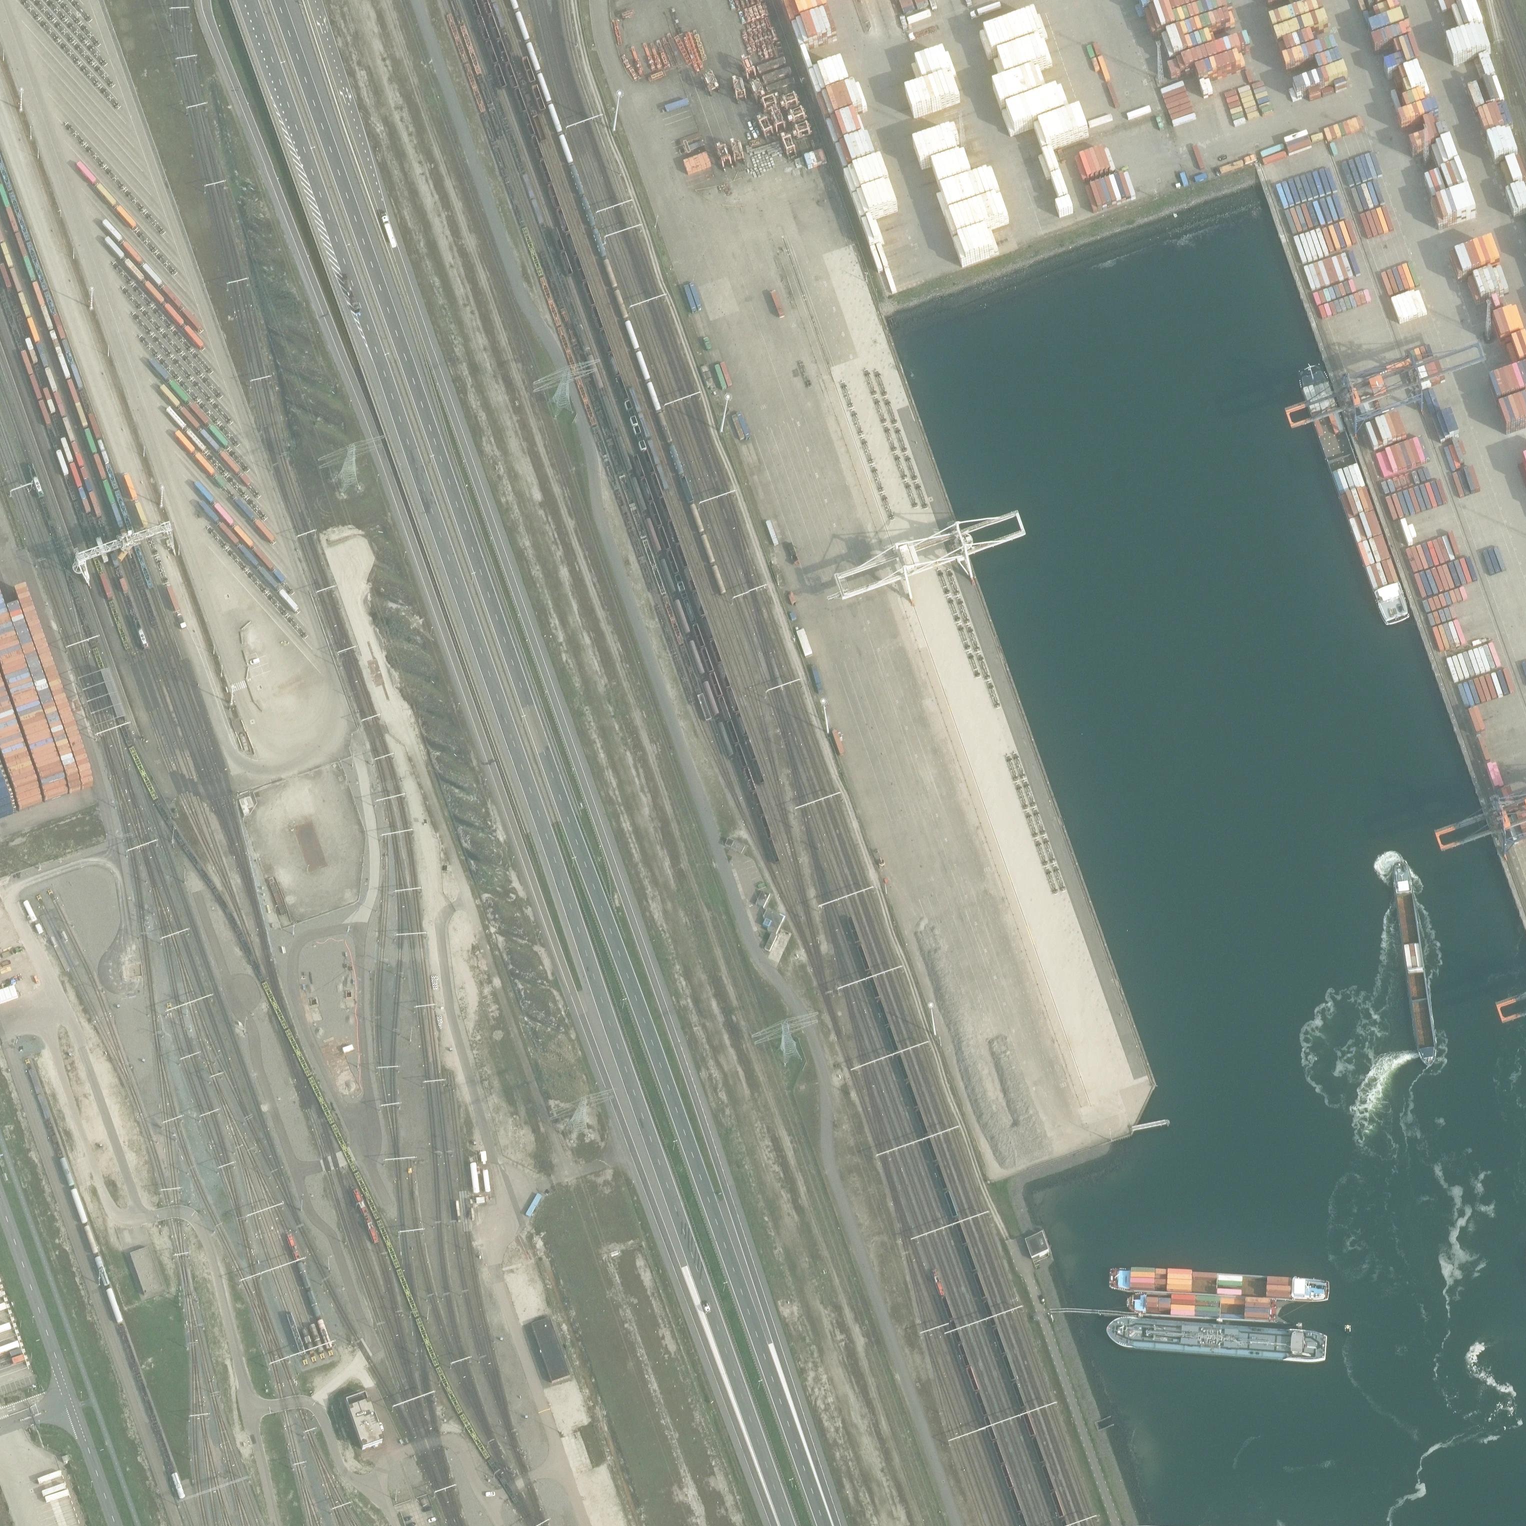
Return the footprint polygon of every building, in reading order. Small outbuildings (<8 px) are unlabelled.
[(1001,53),(1033,41),(1025,18),(993,30),(1001,53)] [(965,142),(979,137),(974,126),(961,131),(965,142)] [(813,154),(817,165),(827,162),(823,151),(813,154)] [(776,566),(771,568),(777,583),(782,582),(776,566)] [(90,734),(126,721),(109,673),(73,686),(90,734)] [(741,854),(744,848),(733,842),(730,849),(741,854)] [(764,909),(770,895),(769,895),(763,892),(763,891),(756,905),(757,905),(763,908),(764,909)] [(1043,1236),(1030,1240),(1025,1242),(1032,1260),(1049,1254),(1043,1236)] [(131,1253),(144,1294),(163,1288),(150,1247),(131,1253)] [(570,1377),(549,1319),(531,1326),(552,1384),(570,1377)] [(345,1402),(362,1450),(382,1443),(365,1395),(345,1402)] [(43,1514),(45,1521),(44,1525),(53,1525),(49,1512),(43,1514)]
